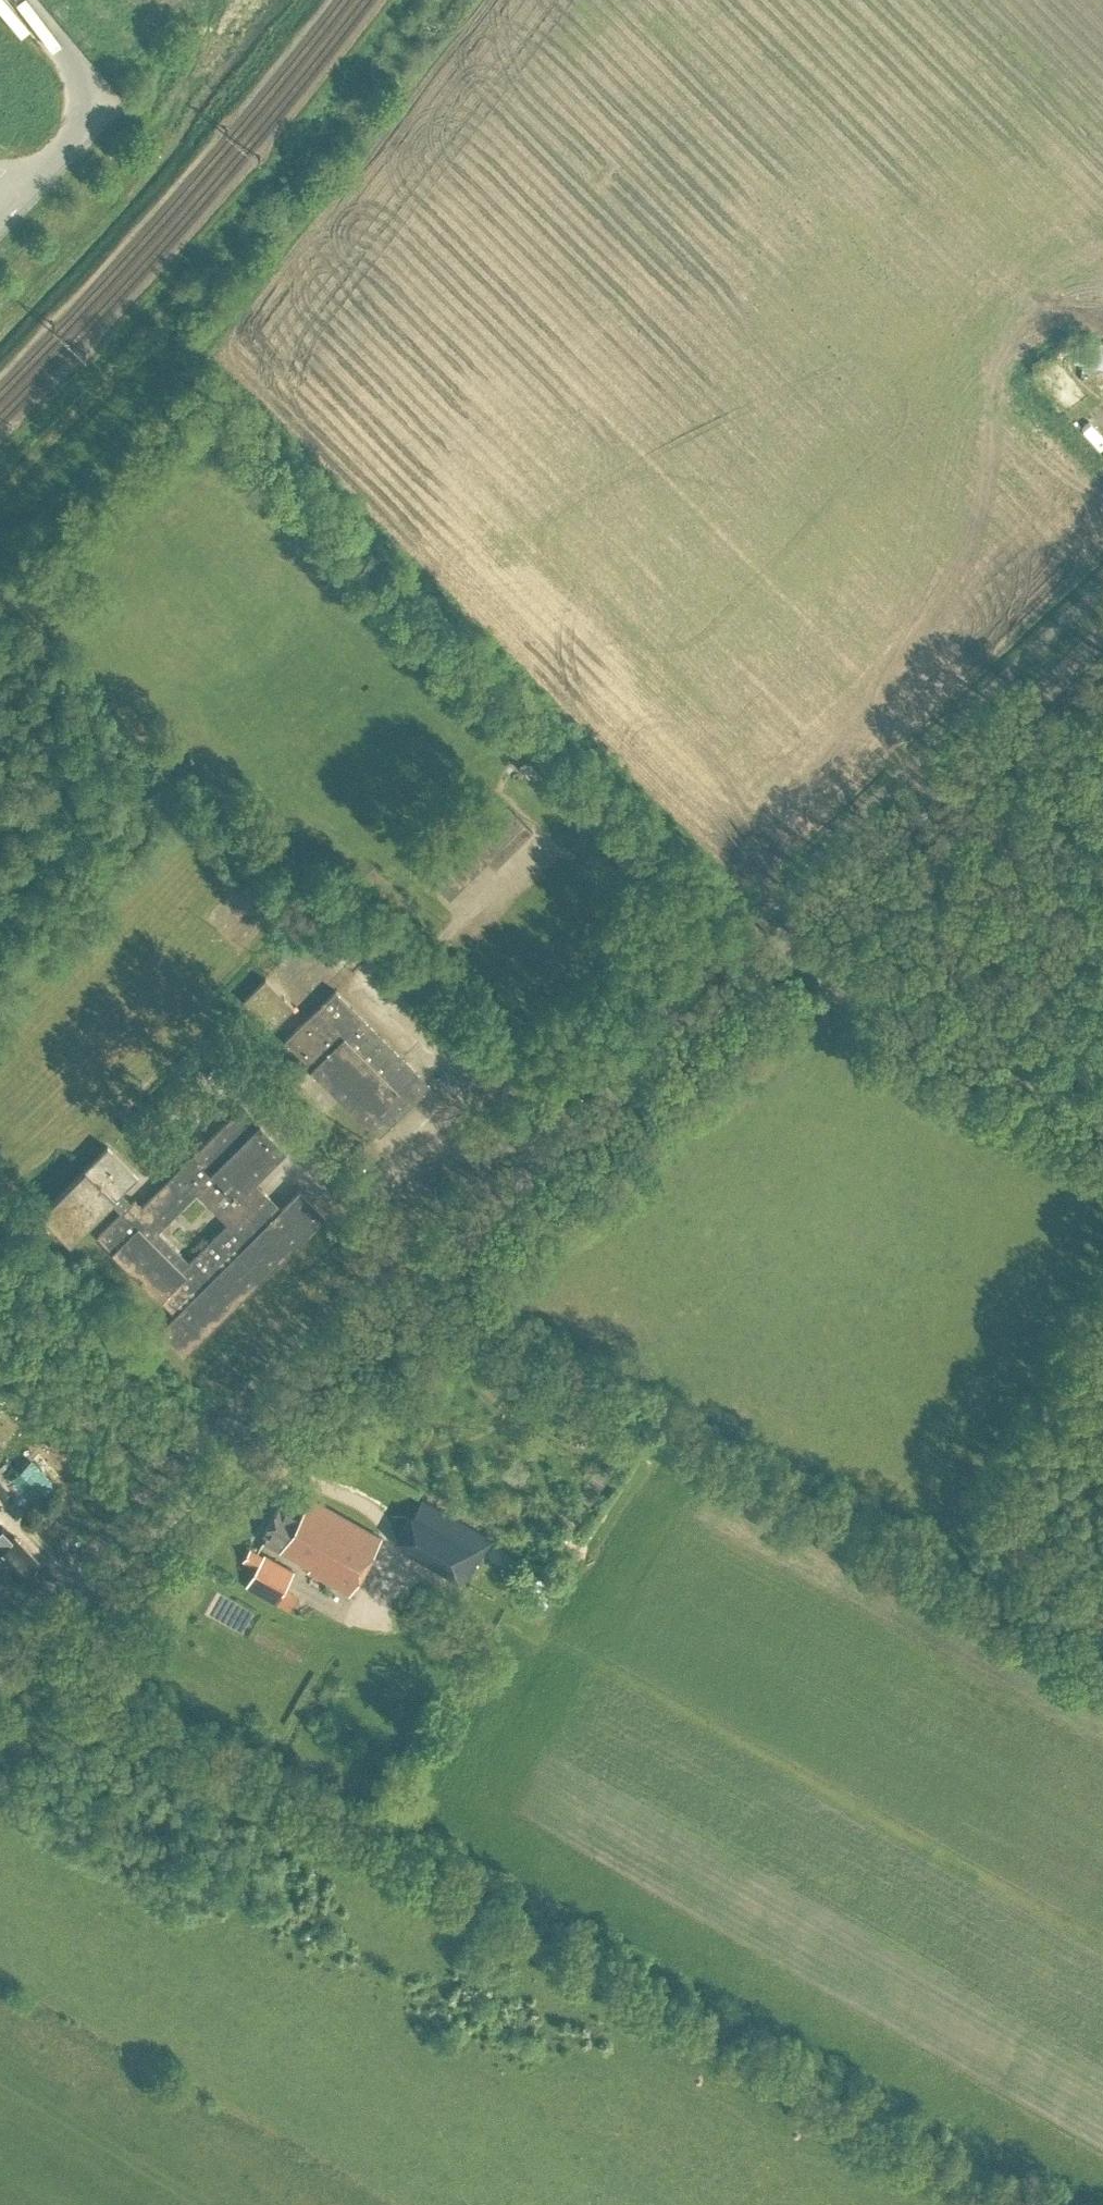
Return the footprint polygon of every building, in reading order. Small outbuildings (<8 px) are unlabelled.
[(179,10),(187,0),(167,0),(179,10)] [(431,877),(449,896),(487,859),(495,866),(532,829),(506,802),(431,877)] [(311,1067),(313,1069),(311,1071),(319,1079),(321,1077),(366,1122),(367,1121),(380,1134),(430,1083),(335,988),(285,1038),(312,1066),(311,1067)] [(259,1120),(242,1103),(194,1151),(142,1204),(135,1197),(131,1200),(122,1190),(138,1174),(108,1144),(40,1211),(70,1242),(112,1200),(122,1210),(97,1234),(113,1249),(112,1250),(161,1298),(161,1297),(176,1312),(159,1330),(183,1354),(277,1261),(280,1263),(290,1253),(287,1250),(325,1213),(300,1188),(281,1207),(253,1178),(286,1147),(259,1120)] [(13,1476),(35,1499),(60,1476),(37,1452),(13,1476)] [(23,1489),(6,1470),(0,1476),(0,1511),(23,1489)] [(310,1565),(308,1569),(349,1592),(380,1535),(310,1496),(300,1513),(279,1501),(263,1530),(267,1532),(263,1539),(310,1565)] [(395,1541),(466,1581),(490,1538),(489,1536),(422,1497),(395,1541)] [(19,1578),(23,1575),(24,1576),(30,1570),(29,1569),(39,1559),(14,1533),(13,1535),(4,1525),(2,1527),(0,1525),(0,1558),(19,1578)] [(247,1583),(276,1600),(293,1570),(263,1554),(250,1546),(243,1558),(256,1566),(247,1583)] [(567,1570),(572,1561),(559,1554),(558,1555),(548,1549),(544,1557),(567,1570)]
